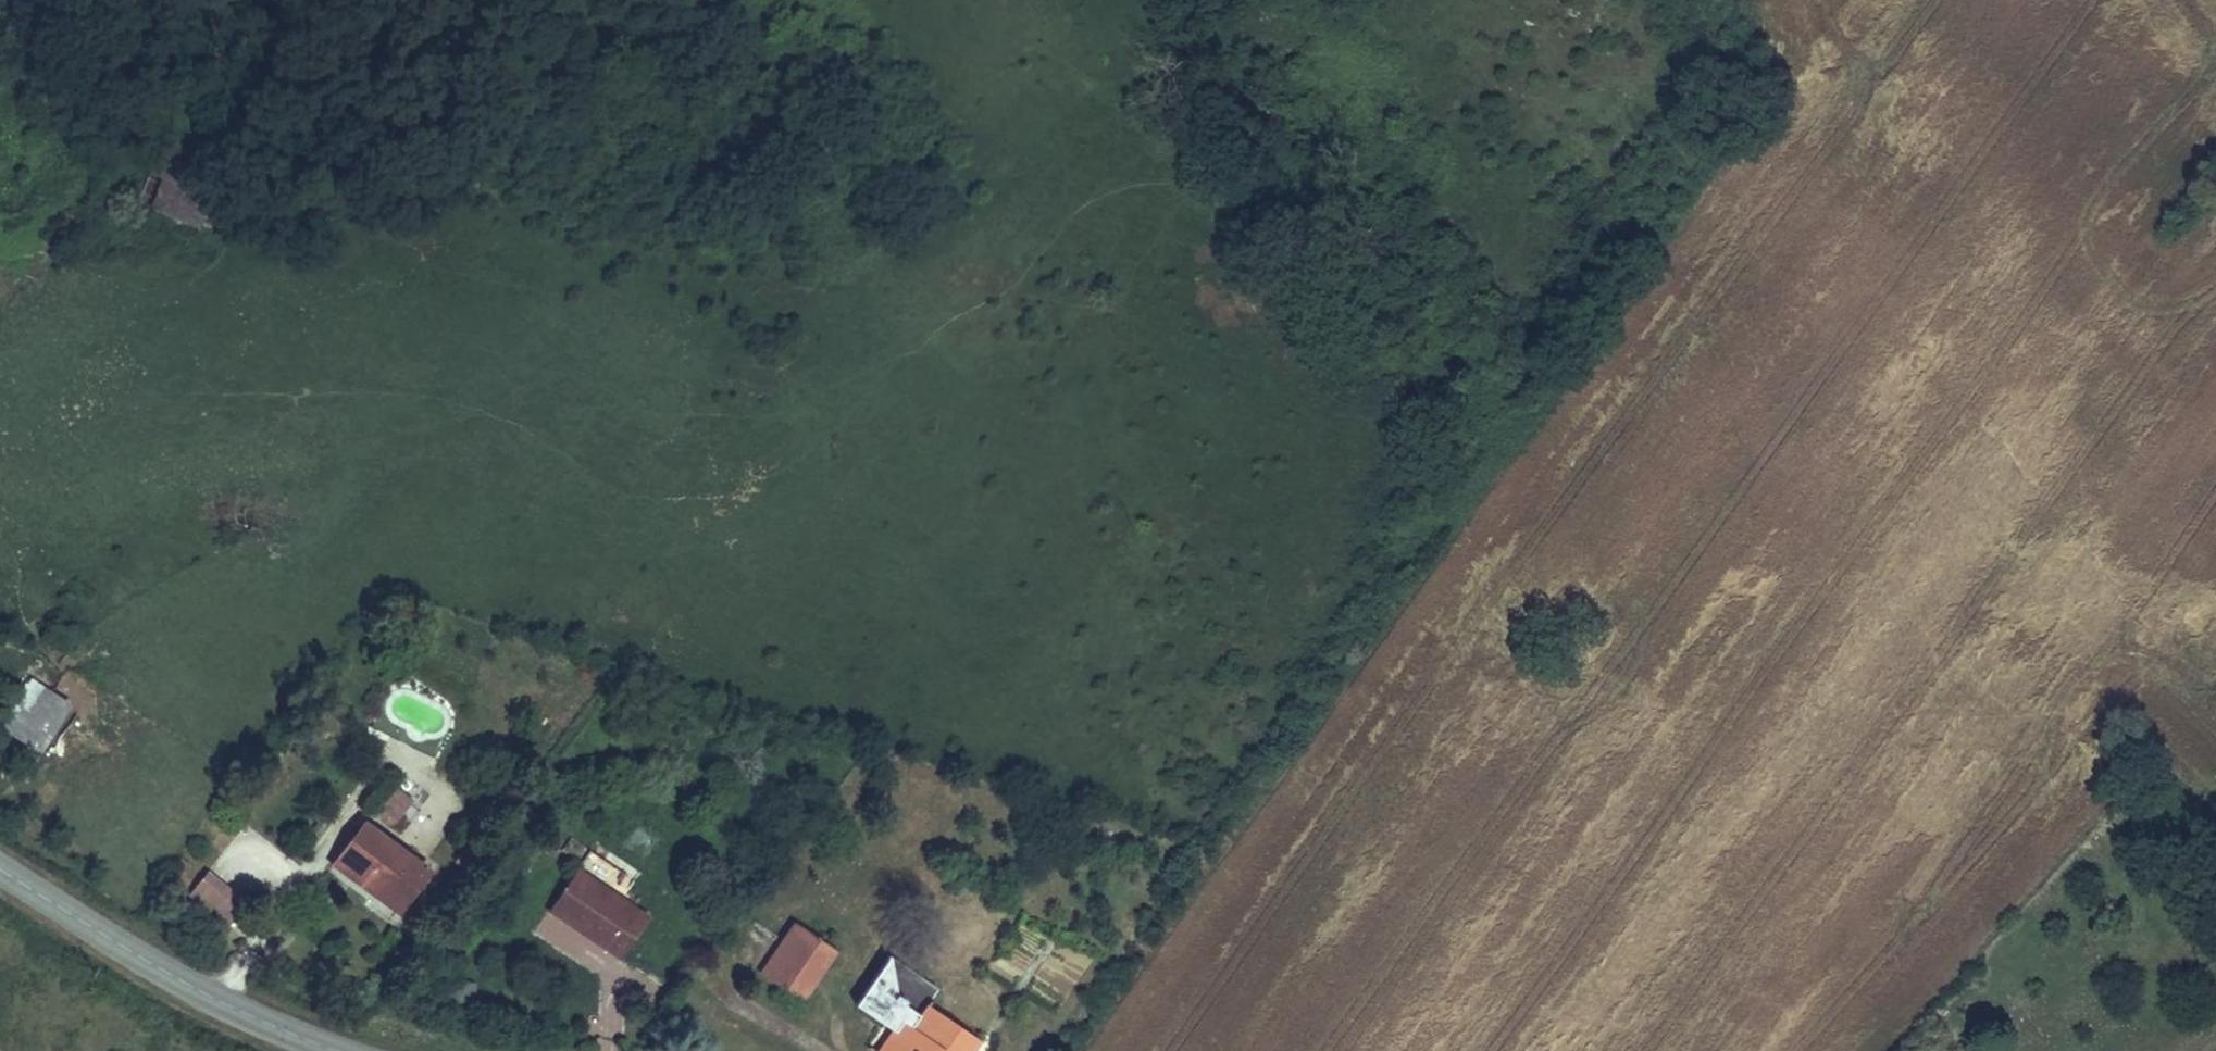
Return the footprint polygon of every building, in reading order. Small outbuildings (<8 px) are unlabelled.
[(166,184),(124,174),(110,233),(166,246),(174,211),(160,208),(166,184)] [(66,702),(41,687),(13,733),(37,748),(66,702)] [(388,793),(372,816),(388,828),(405,805),(388,793)] [(370,875),(390,848),(360,828),(340,856),(370,875)] [(405,898),(425,870),(403,855),(408,848),(396,839),(390,848),(370,875),(405,898)] [(661,902),(588,854),(559,900),(631,948),(661,902)] [(370,875),(340,856),(331,869),(396,913),(405,898),(370,875)] [(206,873),(189,895),(229,924),(245,902),(206,873)] [(841,947),(799,918),(767,966),(809,994),(841,947)] [(878,999),(876,973),(894,971),(894,964),(875,965),(853,998),(871,1010),(878,999)] [(878,1048),(883,1050),(968,1050),(980,1033),(929,1000),(932,995),(894,971),(876,973),(878,999),(871,1010),(893,1024),(878,1048)]
